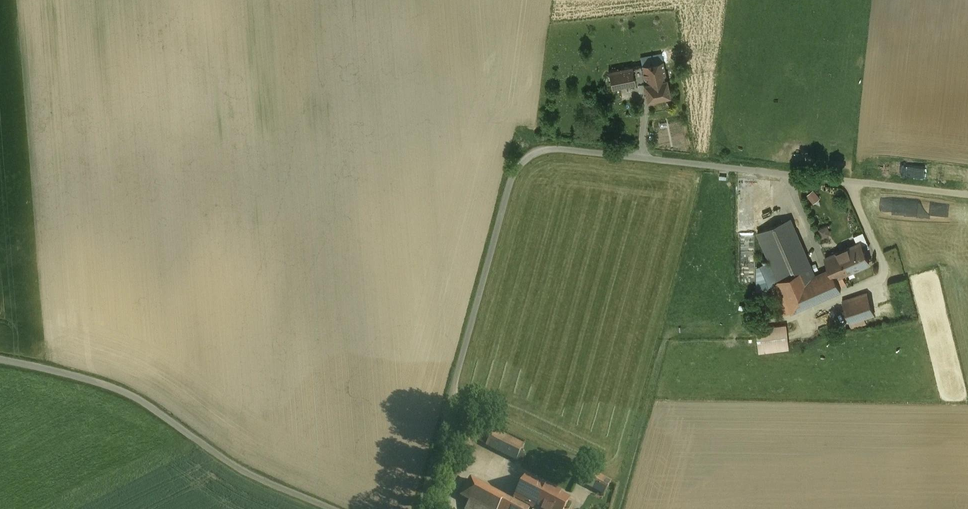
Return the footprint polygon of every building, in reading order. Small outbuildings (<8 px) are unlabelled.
[(661,54),(640,59),(645,83),(666,79),(661,54)] [(632,68),(609,72),(612,89),(635,84),(632,68)] [(645,83),(644,84),(647,101),(670,96),(666,79),(645,83)] [(790,219),(758,233),(778,281),(804,270),(808,279),(815,276),(790,219)] [(860,242),(826,257),(825,257),(830,269),(831,269),(839,286),(845,283),(842,276),(869,264),(860,242)] [(815,276),(808,279),(804,270),(778,281),(778,282),(770,285),(783,315),(791,311),(792,312),(841,291),(839,286),(831,269),(830,269),(815,276)] [(867,293),(842,301),(850,323),(874,315),(867,293)] [(787,324),(757,327),(759,353),(790,349),(787,324)] [(524,445),(493,430),(485,446),(516,462),(524,445)] [(611,483),(592,472),(585,485),(604,495),(611,483)] [(514,500),(530,508),(531,508),(564,508),(569,500),(545,488),(526,478),(516,496),(514,500)] [(470,480),(460,497),(469,502),(465,508),(530,508),(514,500),(505,496),(504,498),(470,480)] [(516,496),(507,492),(505,496),(514,500),(516,496)]
